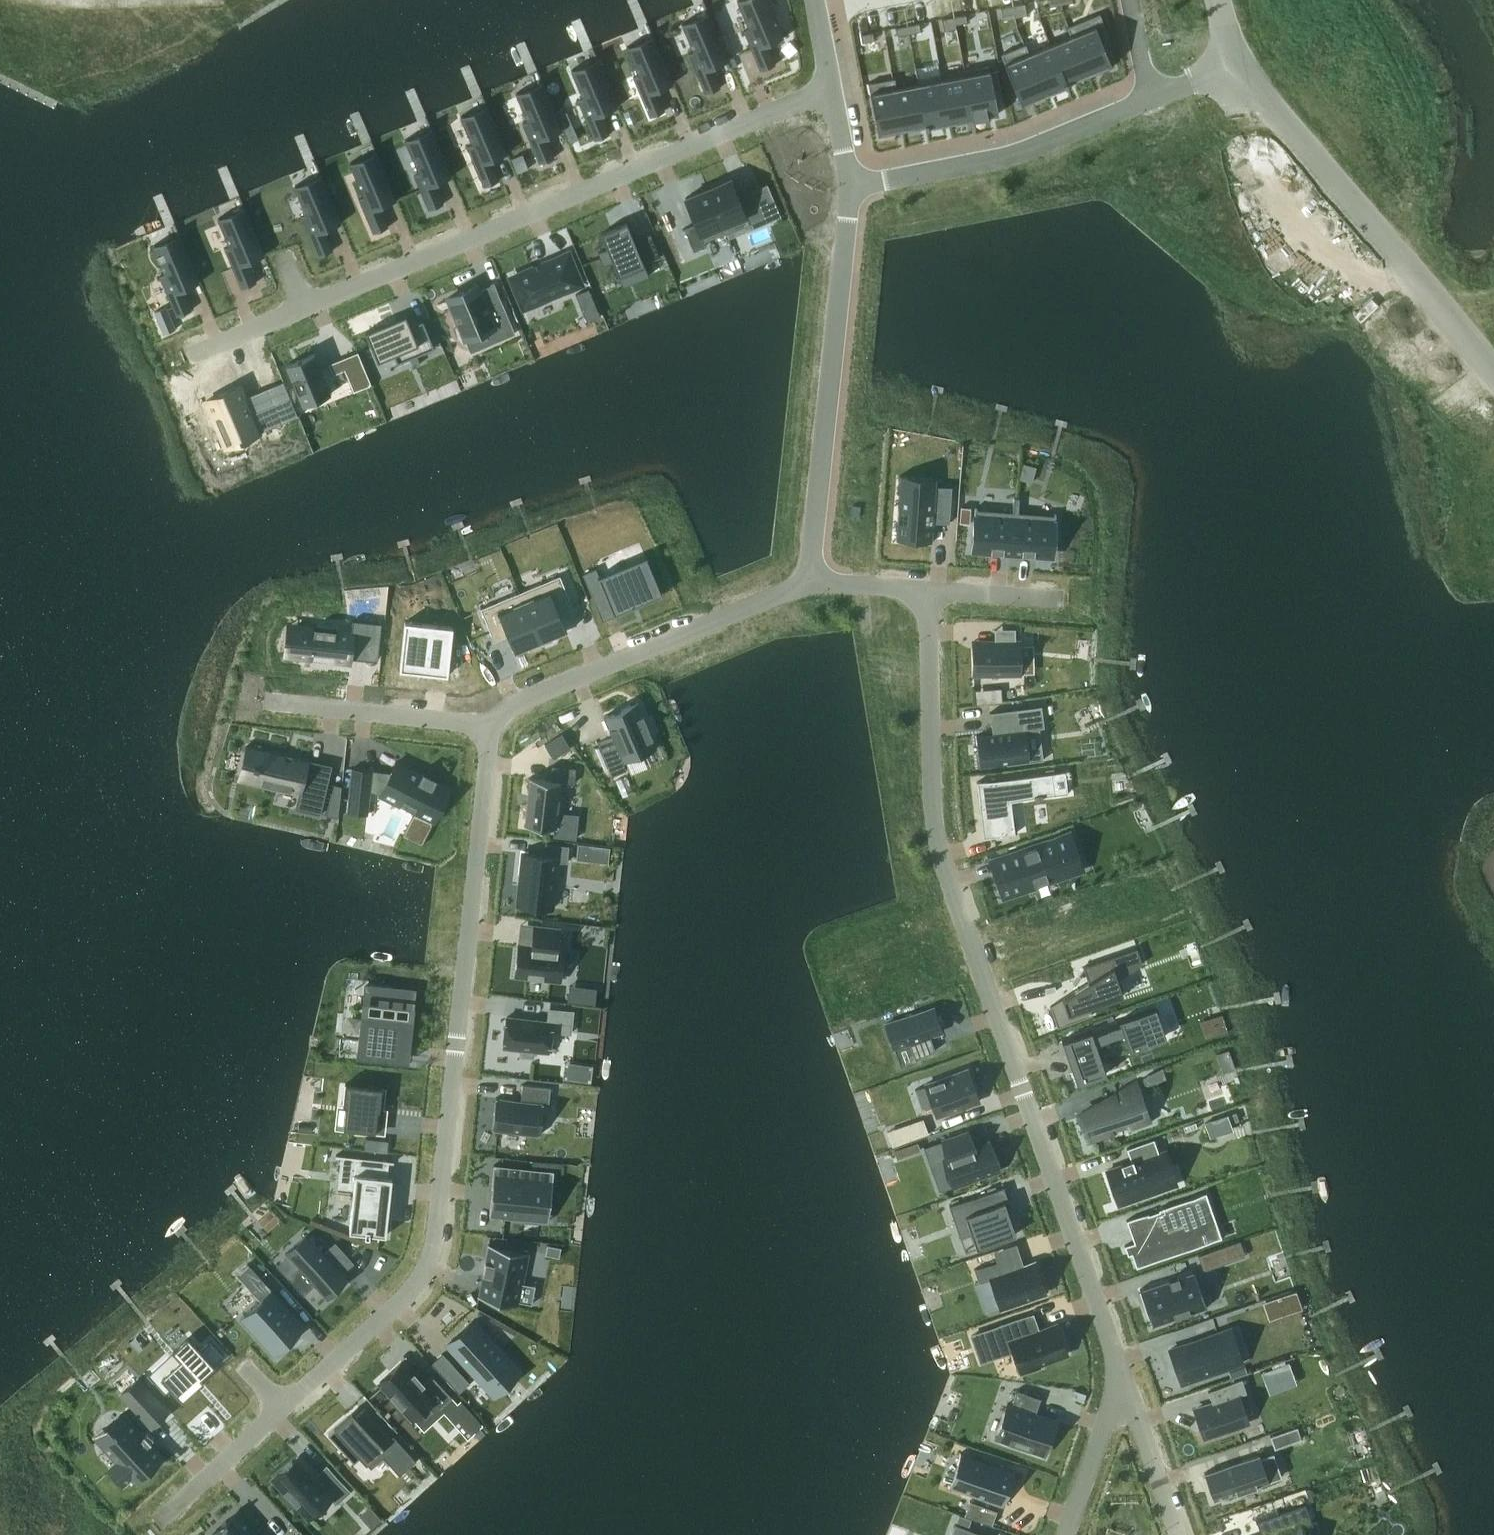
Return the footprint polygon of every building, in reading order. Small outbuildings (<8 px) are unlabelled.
[(751,33),(746,35),(761,70),(776,64),(767,41),(783,34),(769,0),(737,0),(751,33)] [(1025,3),(1013,5),(1013,7),(1014,13),(1026,11),(1025,3)] [(708,11),(682,23),(694,51),(689,53),(705,93),(721,87),(712,66),(729,59),(708,11)] [(1100,13),(1067,27),(1071,37),(1086,74),(1109,65),(1110,68),(1112,67),(1103,44),(1108,42),(1110,45),(1113,44),(1100,13)] [(966,14),(954,16),(956,24),(967,22),(966,14)] [(954,16),(942,18),(944,26),(956,24),(954,16)] [(919,23),(907,25),(909,33),(921,31),(919,23)] [(907,25),(896,27),(897,35),(909,33),(907,25)] [(873,31),(861,34),(863,42),(874,39),(873,31)] [(653,35),(627,46),(638,74),(633,76),(650,116),(665,110),(657,90),(673,83),(653,35)] [(1071,37),(1050,45),(1067,85),(1068,85),(1067,82),(1086,74),(1071,37)] [(1025,44),(1001,54),(1021,104),(1024,103),(1023,100),(1042,92),(1044,95),(1045,94),(1029,54),(1025,44)] [(1050,45),(1029,54),(1045,94),(1046,94),(1045,91),(1064,83),(1066,86),(1067,85),(1050,45)] [(598,58),(571,69),(583,97),(578,99),(595,140),(610,133),(601,113),(618,106),(598,58)] [(989,65),(964,69),(974,118),(975,118),(996,114),(999,113),(989,65)] [(964,74),(942,78),(950,122),(952,122),(951,119),(971,115),(972,118),(974,118),(964,69),(963,70),(964,74)] [(893,78),(868,83),(878,136),(881,135),(881,132),(903,128),(895,87),(893,78)] [(942,78),(918,83),(927,127),(928,127),(928,124),(948,120),(949,123),(950,122),(942,78)] [(543,81),(516,92),(528,120),(523,122),(540,163),(555,157),(546,136),(563,129),(543,81)] [(918,83),(895,87),(903,128),(925,124),(925,127),(927,127),(918,83)] [(487,104),(461,115),(472,144),(467,146),(484,186),(499,180),(491,159),(507,152),(487,104)] [(432,128),(405,139),(419,172),(414,174),(429,209),(444,203),(435,182),(452,176),(432,128)] [(376,151),(350,162),(364,195),(359,197),(373,233),(389,226),(380,206),(397,199),(376,151)] [(321,174),(294,185),(306,213),(301,216),(318,256),(333,250),(325,229),(341,222),(321,174)] [(731,177),(708,187),(727,232),(749,223),(751,228),(766,222),(756,197),(742,203),(731,177)] [(696,222),(684,227),(694,250),(706,245),(704,241),(727,232),(708,187),(685,197),(696,222)] [(245,206),(218,217),(230,246),(225,248),(242,288),(257,282),(248,261),(265,254),(245,206)] [(607,247),(598,251),(604,265),(613,261),(618,274),(643,264),(644,263),(637,246),(638,245),(646,263),(660,256),(651,233),(636,239),(637,242),(636,242),(627,221),(601,232),(607,247)] [(180,234),(153,245),(165,273),(160,275),(177,315),(192,309),(183,289),(200,282),(180,234)] [(568,252),(511,276),(524,307),(581,283),(568,252)] [(477,284),(448,296),(465,338),(491,327),(497,340),(515,332),(494,283),(479,289),(477,284)] [(589,288),(576,294),(580,303),(592,297),(589,288)] [(167,306),(155,311),(164,333),(176,328),(167,306)] [(382,324),(366,331),(378,361),(410,347),(414,356),(434,347),(423,320),(411,325),(406,314),(382,324)] [(358,351),(329,363),(333,374),(344,369),(354,391),(372,384),(358,351)] [(314,352),(286,364),(286,366),(288,365),(304,403),(302,404),(303,405),(331,393),(331,392),(329,392),(313,355),(315,354),(314,352)] [(240,386),(207,400),(227,447),(260,433),(259,430),(282,420),(269,389),(246,399),(240,386)] [(1032,481),(1036,466),(1024,463),(1020,478),(1032,481)] [(901,475),(896,538),(932,541),(934,521),(950,522),(953,478),(901,475)] [(971,506),(961,506),(959,522),(970,523),(971,506)] [(976,507),(973,548),(1013,551),(1016,510),(976,507)] [(1016,510),(1013,551),(1053,553),(1055,513),(1016,510)] [(596,568),(583,573),(596,605),(608,600),(614,614),(662,594),(646,555),(599,575),(596,568)] [(560,575),(520,591),(541,644),(552,639),(551,636),(565,630),(556,606),(570,600),(560,575)] [(520,591),(481,608),(491,633),(506,626),(516,650),(529,645),(530,649),(541,644),(520,591)] [(296,625),(293,656),(350,662),(353,640),(375,643),(377,622),(353,620),(352,631),(296,625)] [(405,621),(400,669),(448,674),(453,626),(405,621)] [(1019,640),(974,640),(975,674),(1020,673),(1019,640)] [(991,701),(1001,700),(1001,688),(990,689),(991,701)] [(613,736),(599,742),(612,775),(627,769),(624,762),(658,747),(639,701),(605,715),(613,736)] [(993,733),(976,735),(980,765),(1029,759),(1025,728),(1044,726),(1041,705),(990,711),(993,733)] [(571,747),(562,733),(545,744),(554,758),(571,747)] [(260,749),(252,781),(299,792),(295,808),(321,814),(333,764),(285,753),(285,755),(260,749)] [(397,760),(380,794),(415,811),(404,835),(423,844),(434,821),(451,787),(435,779),(435,778),(436,776),(423,770),(422,772),(421,772),(397,760)] [(531,777),(526,825),(555,828),(557,810),(561,810),(562,796),(559,796),(560,781),(574,783),(576,767),(552,765),(551,779),(531,777)] [(352,768),(348,811),(367,814),(372,775),(372,770),(352,768)] [(1065,770),(977,781),(977,782),(979,782),(982,802),(980,802),(984,837),(1015,833),(1011,800),(1056,794),(1053,773),(1065,772),(1065,770)] [(342,785),(334,783),(326,814),(338,816),(342,785)] [(990,861),(1003,896),(1072,872),(1065,853),(1076,849),(1071,832),(990,861)] [(523,852),(517,904),(552,908),(558,860),(567,861),(569,845),(545,842),(544,854),(523,852)] [(586,859),(587,844),(578,844),(577,858),(586,859)] [(519,943),(516,974),(561,979),(564,948),(558,947),(560,928),(534,925),(532,945),(519,943)] [(1089,980),(1063,997),(1072,1020),(1093,1013),(1090,1005),(1124,993),(1119,978),(1143,962),(1138,947),(1084,965),(1089,980)] [(597,988),(587,987),(586,1002),(595,1003),(597,988)] [(369,989),(362,1056),(409,1061),(417,991),(393,988),(392,992),(369,989)] [(933,1007),(886,1024),(894,1047),(910,1042),(915,1057),(935,1050),(930,1035),(942,1031),(933,1007)] [(1092,1029),(1061,1040),(1067,1056),(1072,1054),(1076,1066),(1071,1068),(1077,1084),(1107,1073),(1097,1043),(1123,1033),(1129,1050),(1167,1037),(1156,1007),(1119,1020),(1120,1024),(1093,1033),(1092,1029)] [(548,1051),(551,1030),(571,1033),(573,1011),(549,1008),(548,1020),(507,1016),(503,1046),(520,1048),(520,1056),(534,1058),(534,1050),(548,1051)] [(1227,1030),(1221,1014),(1200,1021),(1205,1037),(1227,1030)] [(582,1064),(581,1080),(591,1081),(592,1065),(582,1064)] [(1163,1067),(1143,1077),(1146,1085),(1166,1078),(1163,1067)] [(967,1068),(926,1083),(937,1115),(979,1101),(967,1068)] [(1107,1104),(1079,1114),(1088,1140),(1113,1131),(1110,1123),(1125,1117),(1129,1128),(1150,1121),(1136,1081),(1105,1099),(1107,1104)] [(346,1083),(343,1105),(346,1105),(344,1127),(382,1131),(386,1087),(346,1083)] [(496,1097),(492,1129),(540,1134),(543,1104),(549,1104),(550,1087),(523,1084),(521,1100),(496,1097)] [(928,1132),(923,1118),(888,1131),(893,1145),(928,1132)] [(967,1130),(943,1138),(948,1155),(944,1156),(954,1185),(999,1169),(989,1140),(973,1146),(967,1130)] [(366,1138),(365,1149),(387,1151),(388,1140),(366,1138)] [(1132,1161),(1107,1170),(1119,1203),(1166,1187),(1155,1155),(1159,1153),(1154,1138),(1127,1147),(1132,1161)] [(918,1142),(895,1149),(898,1156),(920,1149),(918,1142)] [(336,1154),(336,1156),(341,1156),(338,1185),(355,1187),(353,1208),(350,1230),(386,1234),(390,1197),(392,1178),(387,1177),(389,1161),(394,1162),(394,1160),(389,1160),(341,1155),(336,1154)] [(495,1163),(489,1215),(548,1221),(554,1170),(495,1163)] [(1000,1187),(961,1201),(977,1247),(1016,1234),(1000,1187)] [(1136,1241),(1125,1245),(1125,1246),(1130,1244),(1133,1252),(1131,1252),(1137,1267),(1203,1244),(1199,1233),(1207,1230),(1200,1212),(1212,1208),(1211,1207),(1210,1208),(1205,1194),(1206,1193),(1206,1192),(1159,1208),(1159,1210),(1149,1213),(1148,1212),(1127,1220),(1127,1222),(1129,1221),(1136,1241)] [(306,1235),(287,1252),(300,1267),(288,1277),(304,1294),(316,1284),(327,1296),(346,1279),(335,1266),(345,1258),(334,1245),(324,1254),(306,1235)] [(478,1295),(478,1296),(519,1305),(520,1304),(517,1303),(527,1252),(530,1253),(530,1252),(488,1243),(488,1244),(491,1245),(487,1261),(485,1260),(482,1272),(485,1273),(480,1296),(478,1295)] [(1230,1243),(1203,1253),(1209,1268),(1235,1259),(1230,1243)] [(548,1245),(547,1253),(559,1255),(560,1247),(548,1245)] [(997,1260),(974,1268),(979,1281),(975,1283),(985,1313),(1001,1307),(1046,1292),(1036,1261),(1002,1273),(997,1260)] [(1194,1270),(1140,1289),(1153,1325),(1207,1306),(1194,1270)] [(259,1274),(247,1285),(257,1296),(269,1285),(259,1274)] [(244,1315),(241,1318),(274,1354),(275,1355),(278,1352),(303,1329),(306,1327),(305,1326),(272,1289),(269,1292),(244,1315)] [(984,1330),(971,1334),(981,1362),(1014,1350),(1019,1365),(1022,1374),(1041,1367),(1039,1362),(1067,1352),(1057,1323),(1029,1333),(1023,1316),(984,1330)] [(474,1320),(448,1344),(488,1388),(514,1364),(474,1320)] [(1221,1331),(1170,1349),(1181,1383),(1233,1365),(1221,1331)] [(190,1336),(148,1374),(165,1392),(171,1387),(182,1398),(202,1381),(205,1379),(204,1378),(202,1376),(212,1366),(213,1367),(216,1364),(215,1364),(222,1357),(223,1358),(225,1356),(209,1339),(207,1341),(208,1342),(201,1348),(190,1336)] [(401,1362),(380,1381),(413,1418),(433,1400),(440,1407),(452,1396),(432,1374),(423,1382),(414,1372),(412,1374),(401,1362)] [(458,1368),(447,1378),(456,1389),(468,1378),(458,1368)] [(1205,1437),(1249,1421),(1239,1392),(1244,1391),(1240,1378),(1210,1389),(1215,1401),(1195,1408),(1205,1437)] [(137,1379),(121,1394),(137,1411),(153,1397),(137,1379)] [(1010,1404),(998,1436),(1043,1453),(1055,1421),(1036,1414),(1042,1397),(1018,1389),(1012,1405),(1010,1404)] [(348,1415),(329,1432),(342,1447),(354,1461),(361,1455),(372,1467),(398,1443),(365,1406),(357,1414),(353,1410),(348,1415)] [(128,1418),(101,1442),(118,1460),(109,1468),(123,1483),(132,1475),(137,1481),(163,1456),(128,1418)] [(1297,1426),(1270,1436),(1275,1448),(1301,1439),(1297,1426)] [(968,1456),(957,1488),(1003,1505),(1004,1503),(1002,1503),(1013,1472),(1014,1473),(1015,1471),(960,1451),(959,1453),(968,1456)] [(1260,1453),(1204,1472),(1214,1500),(1269,1481),(1260,1453)] [(279,1472),(274,1477),(309,1516),(332,1495),(338,1501),(350,1490),(327,1465),(317,1474),(299,1454),(293,1459),(279,1471),(279,1472)] [(970,1500),(965,1515),(992,1524),(997,1509),(970,1500)] [(1306,1503),(1263,1517),(1263,1519),(1269,1534),(1317,1534),(1306,1503)] [(211,1534),(261,1534),(253,1526),(257,1522),(242,1506),(211,1534)] [(952,1534),(989,1534),(956,1523),(952,1534)]
